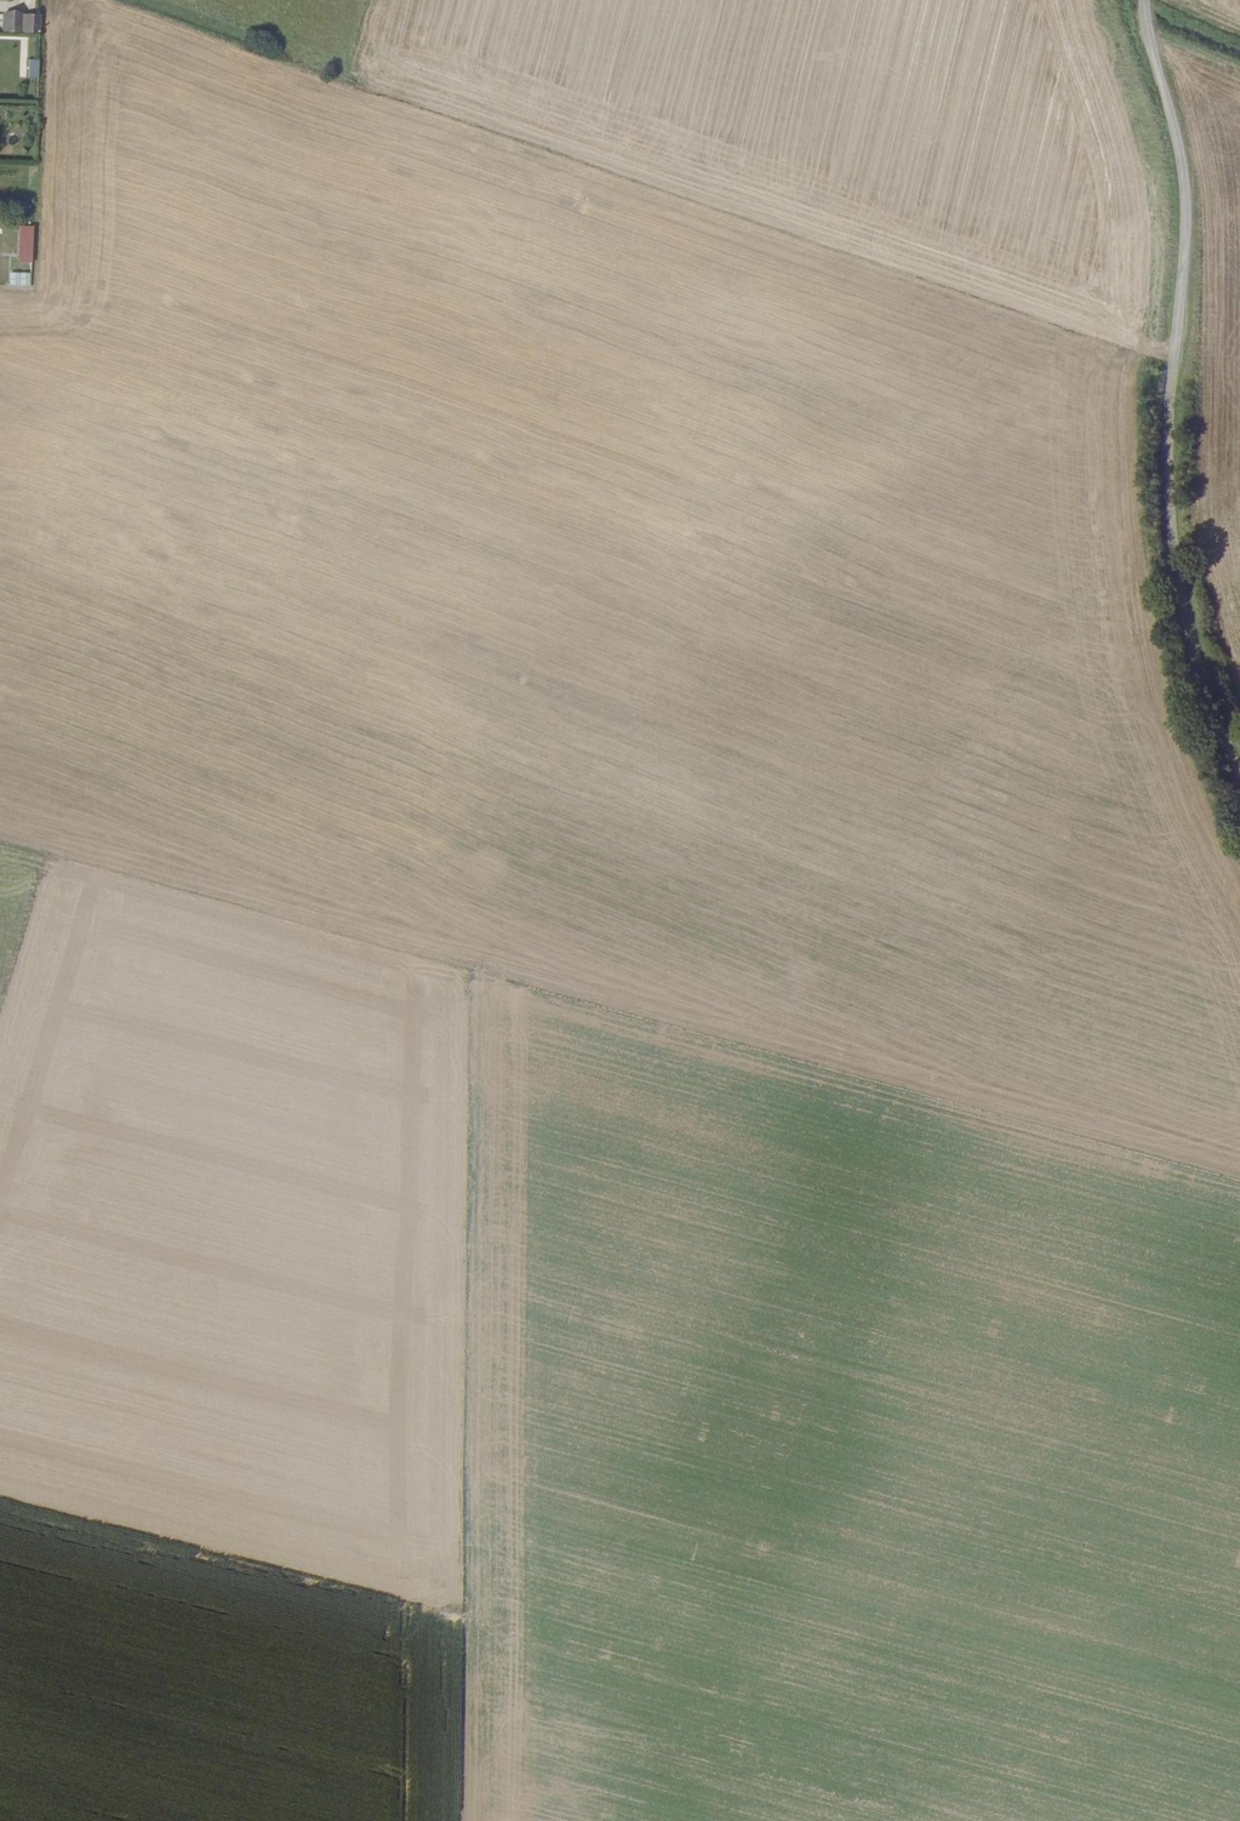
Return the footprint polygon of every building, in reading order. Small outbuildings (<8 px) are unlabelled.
[(39,14),(20,14),(19,33),(38,34),(39,14)] [(37,59),(28,59),(27,78),(37,79),(37,59)] [(33,256),(34,227),(24,227),(23,256),(33,256)] [(31,286),(31,273),(10,272),(9,285),(31,286)]
